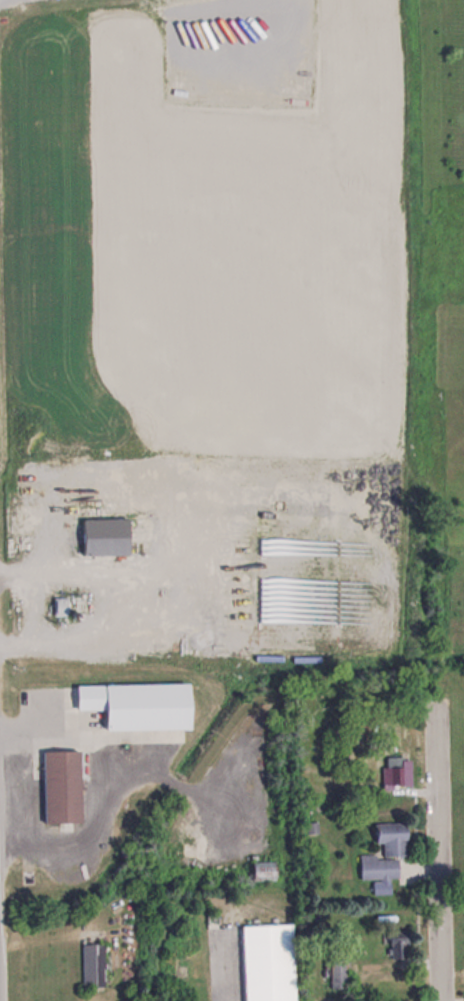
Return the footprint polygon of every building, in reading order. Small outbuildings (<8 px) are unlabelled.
[(129,555),(129,517),(83,518),(83,555),(129,555)] [(107,729),(190,728),(190,683),(77,685),(77,709),(106,709),(107,729)] [(45,821),(81,821),(81,750),(45,750),(45,821)] [(382,756),(382,787),(412,787),(412,756),(382,756)] [(377,822),(377,843),(384,843),(384,856),(407,856),(407,822),(377,822)] [(399,878),(399,858),(376,858),(376,855),(360,855),(360,878),(399,878)] [(293,924),(242,925),(244,1000),(295,1000),(293,924)] [(391,930),(391,958),(410,958),(410,930),(391,930)] [(83,942),(83,985),(105,985),(105,942),(83,942)] [(330,988),(349,988),(349,959),(330,959),(330,988)]
